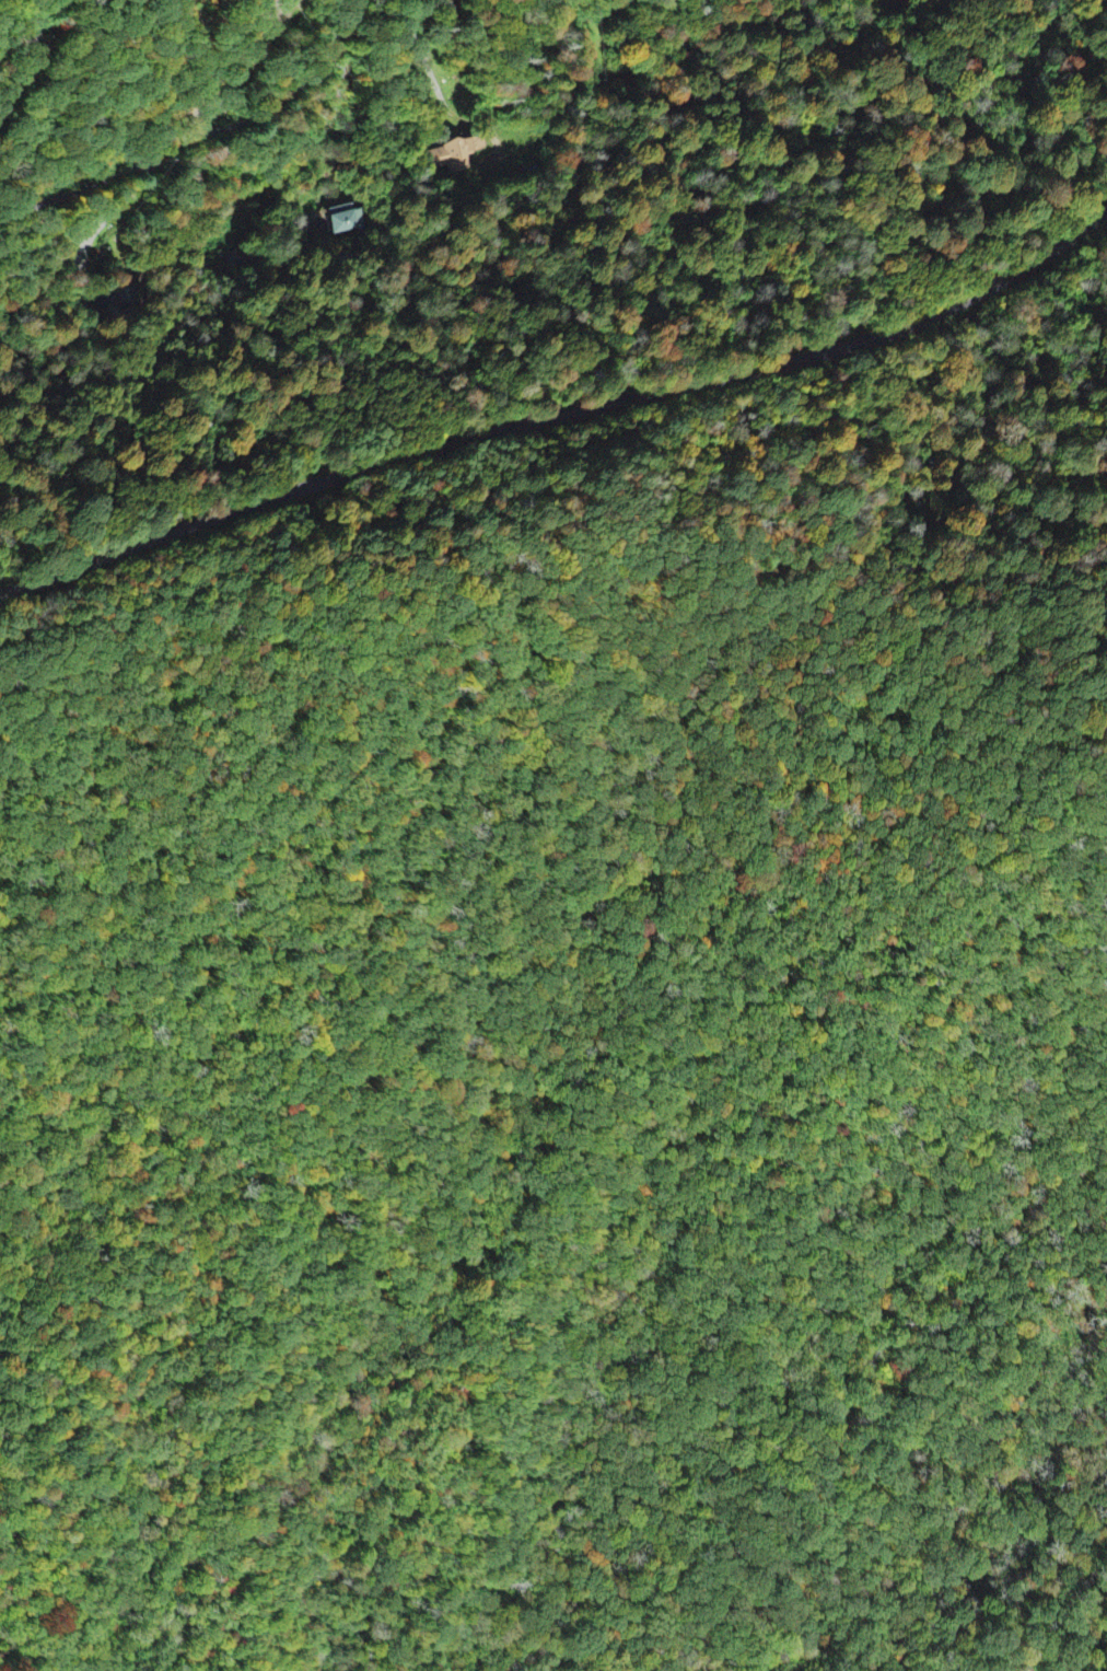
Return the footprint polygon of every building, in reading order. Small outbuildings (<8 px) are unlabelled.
[(432,149),(438,177),(474,170),(470,156),(485,152),(481,138),(432,149)] [(328,234),(358,232),(357,213),(327,214),(328,234)]
